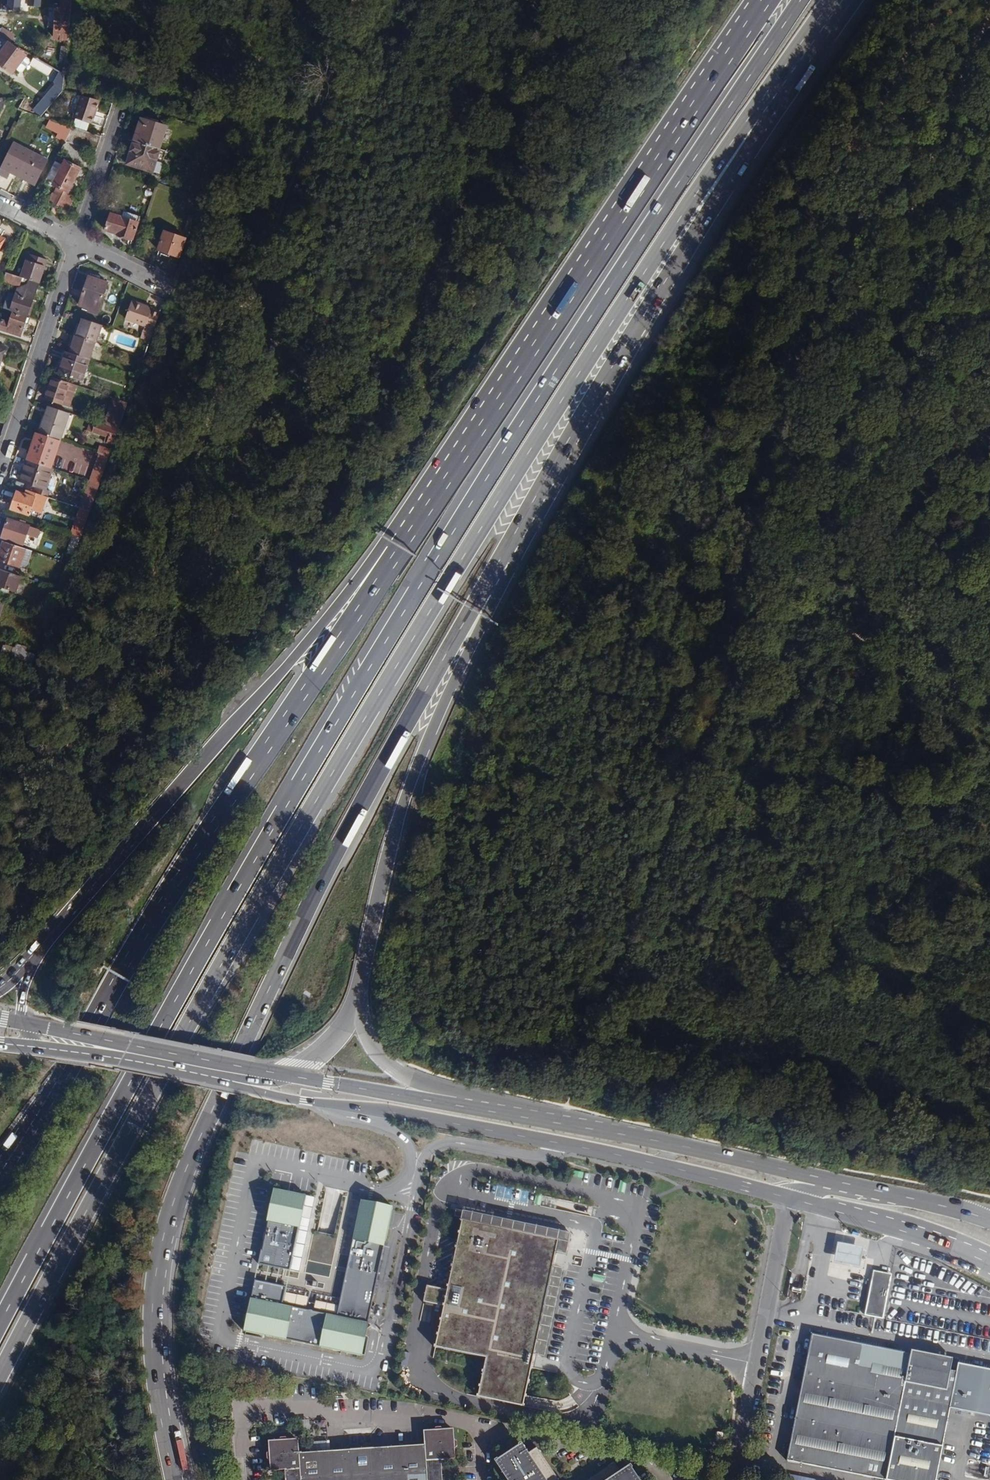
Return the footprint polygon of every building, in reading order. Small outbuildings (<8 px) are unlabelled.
[(68,0),(61,0),(60,11),(56,11),(54,38),(68,39),(71,0),(68,0)] [(0,31),(0,37),(10,43),(15,36),(2,28),(0,31)] [(24,57),(9,45),(0,56),(0,64),(12,73),(24,57)] [(35,57),(30,65),(49,76),(54,68),(35,57)] [(34,109),(41,114),(63,90),(56,84),(34,109)] [(99,101),(81,97),(75,118),(92,124),(99,101)] [(19,109),(31,113),(33,107),(22,103),(19,109)] [(141,119),(135,141),(160,149),(166,127),(141,119)] [(73,127),(50,120),(47,126),(60,133),(58,136),(66,141),(73,127)] [(73,127),(66,141),(65,142),(96,152),(101,136),(73,127)] [(160,149),(135,141),(128,163),(159,173),(166,151),(160,149)] [(10,172),(12,169),(36,181),(47,160),(14,143),(0,170),(0,174),(7,178),(10,172)] [(58,175),(51,171),(45,182),(58,188),(50,203),(68,212),(76,196),(68,192),(80,168),(65,161),(58,175)] [(12,169),(10,172),(35,184),(36,181),(12,169)] [(106,231),(132,239),(140,216),(127,212),(125,218),(112,214),(106,231)] [(158,250),(179,257),(185,240),(164,232),(158,250)] [(21,277),(38,283),(39,283),(47,260),(31,255),(29,261),(27,260),(21,277)] [(21,277),(6,272),(3,281),(17,286),(13,299),(7,298),(4,307),(27,315),(38,283),(21,277)] [(92,305),(100,307),(107,283),(89,277),(80,307),(90,310),(92,305)] [(150,341),(160,314),(149,310),(149,308),(132,302),(126,319),(145,326),(141,338),(150,341)] [(97,315),(100,307),(92,305),(90,310),(89,312),(97,315)] [(13,312),(10,322),(2,319),(0,325),(0,330),(20,336),(24,323),(27,316),(13,312)] [(99,343),(105,326),(81,318),(80,324),(79,327),(76,326),(73,334),(98,343),(99,343)] [(73,334),(72,334),(69,342),(72,343),(71,347),(69,353),(89,360),(91,360),(98,343),(73,334)] [(69,353),(67,352),(59,373),(82,381),(89,360),(69,353)] [(72,396),(76,386),(52,377),(45,399),(64,405),(67,395),(72,396)] [(69,407),(72,396),(67,395),(64,405),(69,407)] [(118,430),(128,403),(114,398),(105,425),(118,430)] [(60,441),(69,414),(48,407),(39,434),(60,441)] [(115,440),(118,430),(105,425),(90,421),(87,430),(115,440)] [(57,447),(60,441),(39,434),(37,433),(34,440),(57,447)] [(50,468),(57,447),(34,440),(28,460),(50,468)] [(109,457),(111,450),(99,446),(97,453),(99,453),(109,457)] [(99,485),(109,457),(99,453),(89,481),(99,485)] [(46,490),(53,469),(50,468),(28,460),(21,482),(37,488),(35,493),(46,497),(47,497),(49,491),(46,490)] [(94,499),(99,485),(89,481),(85,496),(94,499)] [(41,513),(46,497),(35,493),(28,491),(27,494),(18,491),(12,509),(30,515),(32,510),(41,513)] [(26,546),(32,529),(11,522),(5,539),(26,546)] [(78,535),(82,524),(77,522),(73,534),(78,535)] [(4,542),(0,554),(0,560),(26,569),(32,552),(4,542)] [(0,570),(0,586),(16,592),(21,577),(0,570)] [(4,645),(1,654),(33,664),(34,664),(37,651),(18,645),(16,649),(4,645)] [(255,1280),(286,1287),(305,1196),(274,1189),(255,1280)] [(393,1206),(361,1200),(337,1316),(283,1305),(286,1287),(255,1280),(244,1332),(361,1356),(393,1206)] [(563,1256),(567,1234),(499,1220),(497,1228),(461,1221),(446,1291),(426,1287),(422,1303),(442,1307),(436,1337),(432,1348),(435,1348),(484,1359),(528,1368),(552,1254),(563,1256)] [(863,1248),(837,1243),(836,1250),(834,1262),(859,1267),(862,1256),(863,1248)] [(882,1318),(891,1274),(872,1270),(864,1315),(882,1318)] [(958,1369),(951,1368),(953,1356),(912,1348),(911,1353),(812,1333),(787,1459),(892,1479),(936,1479),(950,1407),(958,1369)] [(528,1368),(484,1359),(476,1396),(476,1398),(520,1407),(521,1401),(528,1368)] [(959,1361),(958,1369),(950,1407),(989,1415),(989,1368),(959,1361)] [(422,1440),(422,1444),(297,1453),(297,1439),(267,1441),(269,1471),(283,1470),(284,1479),(441,1479),(440,1462),(455,1461),(453,1430),(421,1431),(422,1440)] [(538,1446),(527,1453),(521,1444),(494,1461),(506,1479),(560,1479),(538,1446)] [(640,1477),(632,1465),(620,1473),(613,1462),(586,1479),(642,1479),(640,1477)]
